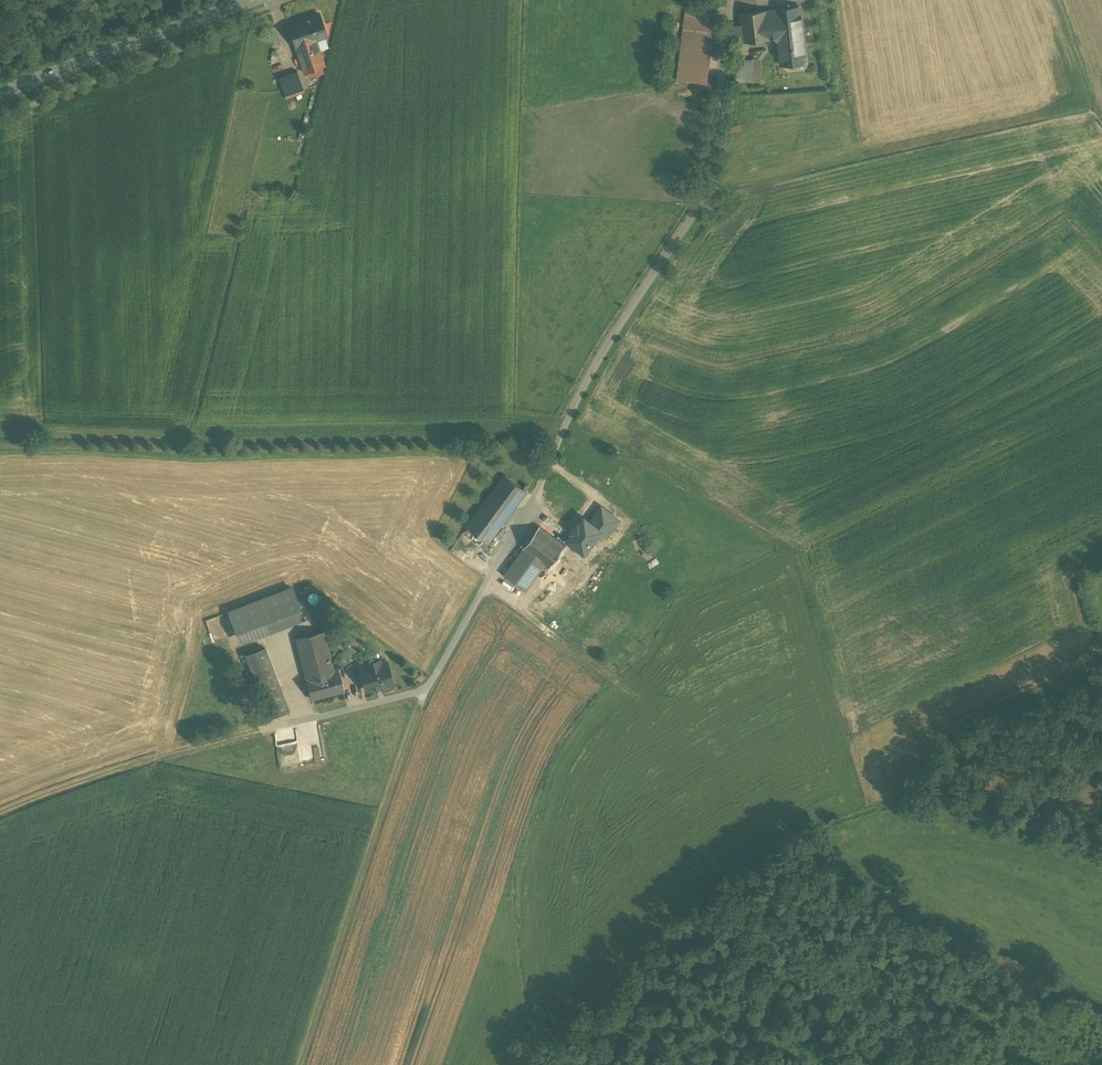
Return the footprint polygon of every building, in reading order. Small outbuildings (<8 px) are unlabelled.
[(716,7),(688,3),(679,72),(707,75),(716,7)] [(778,30),(802,28),(799,6),(741,13),(744,40),(769,38),(769,33),(777,33),(776,31),(778,30)] [(319,15),(289,25),(305,72),(324,66),(315,40),(326,36),(319,15)] [(802,28),(778,30),(780,57),(805,54),(802,28)] [(739,80),(763,80),(763,58),(740,57),(739,80)] [(297,70),(278,76),(282,89),(301,83),(297,70)] [(527,490),(506,474),(468,526),(489,541),(527,490)] [(595,553),(542,516),(507,564),(531,581),(548,557),(577,578),(595,553)] [(292,587),(229,611),(241,642),(304,619),(292,587)] [(323,630),(296,637),(306,677),(333,671),(323,630)] [(265,647),(245,654),(269,717),(288,710),(265,647)] [(342,663),(352,656),(346,648),(336,655),(342,663)] [(364,655),(366,663),(380,660),(377,652),(375,651),(365,653),(364,655)] [(380,660),(366,663),(366,666),(360,668),(365,690),(392,683),(386,661),(382,662),(380,661),(380,660)] [(333,671),(306,677),(311,698),(359,686),(354,666),(333,671)]
